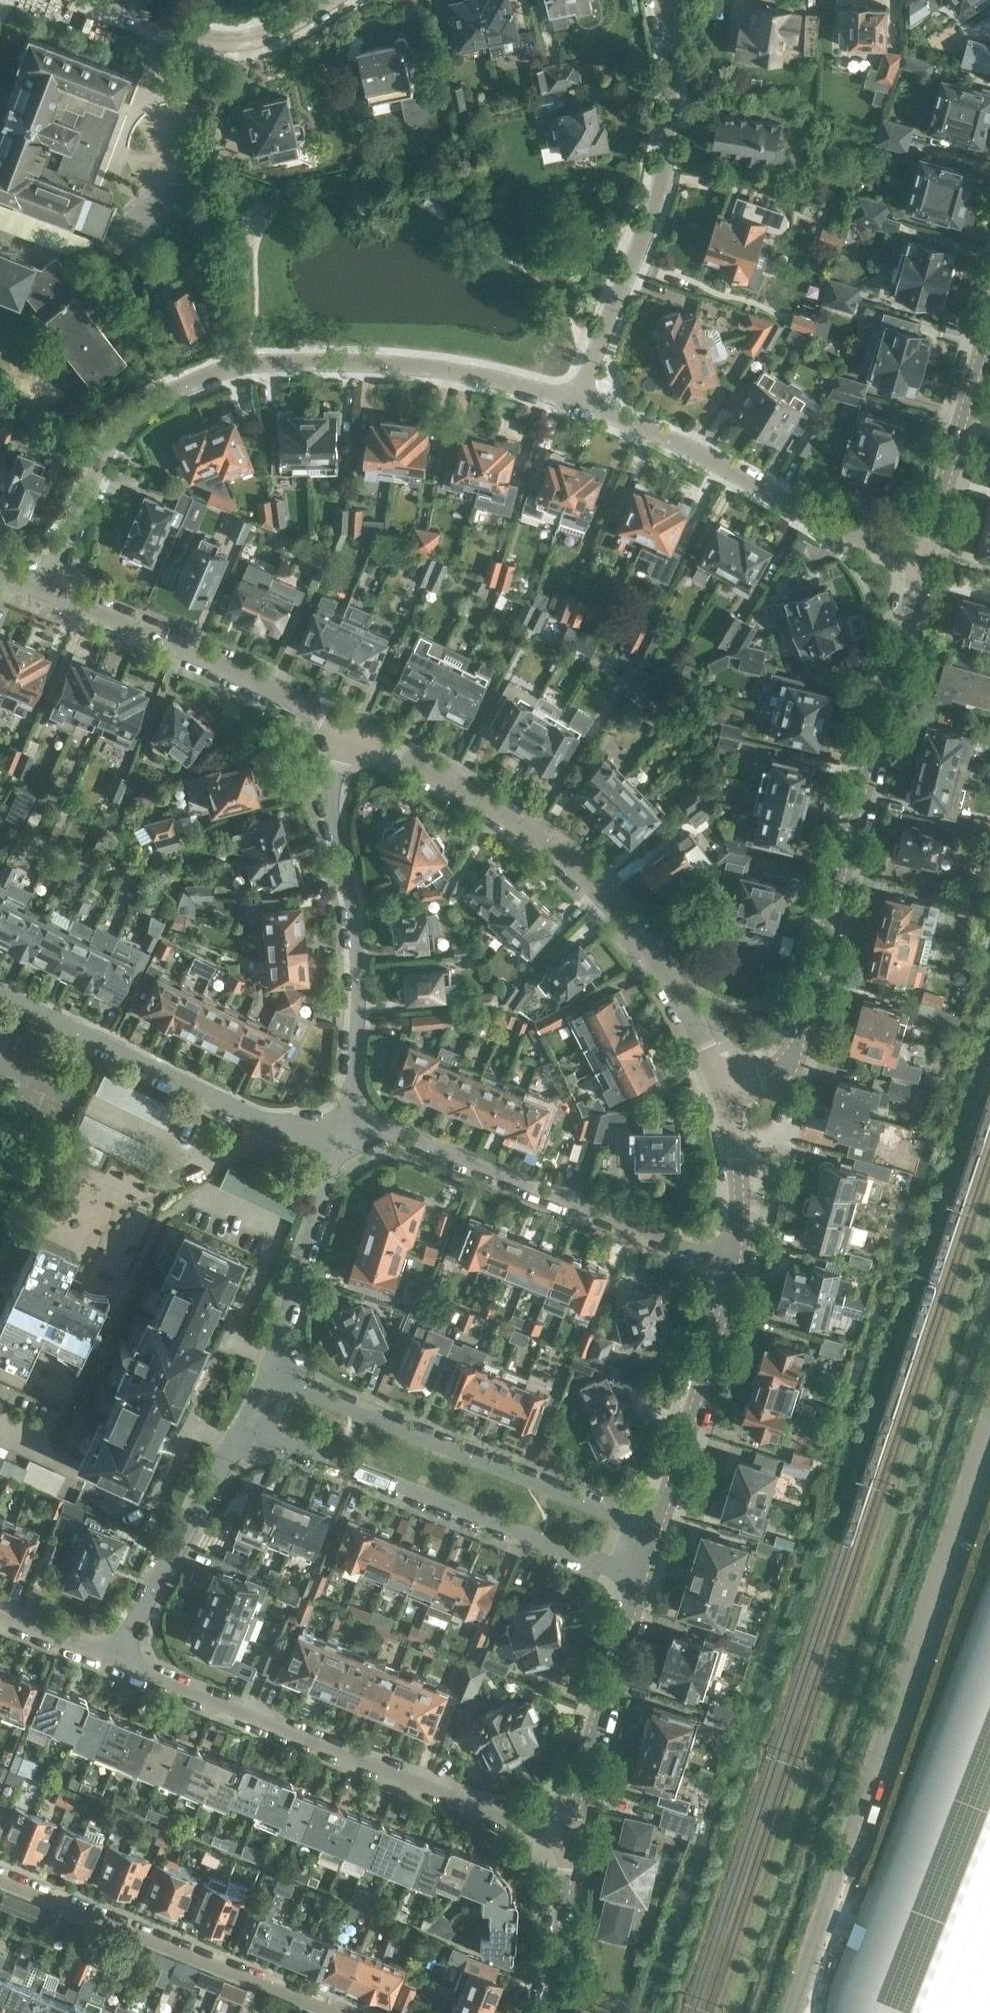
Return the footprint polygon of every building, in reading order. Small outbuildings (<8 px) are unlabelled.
[(480,0),(456,0),(456,1),(452,2),(456,20),(455,21),(460,50),(479,46),(478,43),(483,42),(485,50),(490,49),(480,0)] [(490,49),(492,55),(518,50),(519,57),(534,54),(529,31),(517,33),(513,10),(511,10),(509,0),(480,0),(490,49)] [(556,27),(567,24),(564,9),(576,7),(578,15),(579,18),(581,21),(583,22),(586,23),(588,24),(592,24),(596,23),(598,21),(600,20),(602,17),(603,14),(604,10),(602,0),(550,0),(556,27)] [(960,9),(962,7),(967,15),(980,6),(976,0),(955,0),(960,9)] [(839,26),(839,44),(885,45),(886,7),(870,6),(866,2),(853,2),(849,5),(849,10),(839,10),(839,26)] [(751,30),(741,28),(740,35),(737,37),(736,45),(738,48),(737,54),(779,61),(784,36),(796,38),(800,15),(755,7),(751,30)] [(805,53),(817,53),(818,13),(807,13),(805,53)] [(970,34),(961,61),(989,70),(989,40),(970,34)] [(0,118),(0,192),(13,197),(12,199),(67,220),(67,219),(76,222),(75,223),(100,232),(111,202),(108,201),(110,195),(110,192),(109,190),(107,189),(89,182),(116,111),(97,103),(100,94),(112,99),(122,72),(25,35),(15,62),(20,64),(0,117),(0,118)] [(369,103),(397,98),(402,100),(405,114),(408,120),(413,122),(418,123),(423,122),(426,119),(429,114),(430,108),(428,103),(424,100),(416,97),(415,93),(412,93),(406,65),(415,63),(409,41),(407,38),(404,36),(400,36),(397,37),(395,39),(393,44),(359,52),(369,103)] [(878,69),(875,78),(892,83),(895,74),(900,65),(903,52),(884,50),(878,69)] [(903,52),(900,65),(932,74),(935,60),(903,52)] [(543,67),(548,89),(548,91),(584,83),(579,58),(543,65),(544,67),(543,67)] [(548,89),(543,67),(532,69),(536,91),(548,89)] [(941,89),(949,91),(944,106),(989,119),(989,86),(946,73),(944,79),(941,89)] [(468,107),(464,85),(450,87),(454,109),(468,107)] [(297,139),(302,138),(306,133),(304,123),(299,120),(293,121),(287,96),(262,102),(257,99),(251,100),(248,104),(246,105),(259,160),(271,157),(269,148),(298,141),(297,139)] [(549,144),(541,145),(545,161),(583,154),(582,149),(607,144),(603,125),(597,126),(593,102),(574,106),(575,111),(549,116),(552,127),(545,128),(549,144)] [(944,106),(940,121),(933,119),(930,129),(967,140),(966,143),(989,150),(989,132),(988,132),(989,126),(989,119),(944,106)] [(774,161),(781,124),(719,113),(712,150),(742,155),(746,162),(756,164),(760,156),(774,161)] [(882,116),(879,129),(911,139),(915,125),(882,116)] [(879,129),(875,142),(907,152),(911,139),(879,129)] [(222,143),(208,138),(202,156),(215,161),(222,143)] [(924,185),(973,199),(977,183),(974,182),(976,173),(924,157),(921,169),(928,171),(924,185)] [(973,199),(924,185),(920,199),(913,197),(910,208),(935,216),(935,219),(971,229),(976,213),(969,211),(973,199)] [(855,206),(886,215),(890,203),(858,193),(855,206)] [(714,225),(712,232),(714,235),(713,237),(755,252),(764,227),(774,230),(779,231),(784,229),(786,224),(787,219),(784,215),(780,212),(743,200),(736,220),(720,215),(717,223),(714,225)] [(886,215),(855,206),(851,218),(898,233),(902,220),(886,215)] [(822,227),(818,240),(842,248),(846,234),(822,227)] [(708,251),(705,259),(722,265),(720,270),(734,275),(732,280),(756,288),(762,271),(760,267),(763,266),(767,256),(755,252),(713,237),(712,240),(708,241),(706,247),(708,251)] [(905,267),(947,280),(954,252),(906,238),(903,250),(909,252),(905,267)] [(16,303),(21,292),(25,294),(42,316),(39,319),(90,385),(124,359),(97,325),(110,315),(90,290),(84,295),(53,256),(39,267),(0,252),(0,297),(16,303)] [(947,280),(905,267),(900,282),(894,280),(891,292),(939,306),(947,280)] [(174,282),(165,285),(163,291),(165,298),(164,298),(178,336),(204,327),(185,275),(173,279),(174,282)] [(831,276),(826,290),(857,299),(862,285),(831,276)] [(826,290),(822,304),(853,313),(857,299),(826,290)] [(661,342),(666,359),(722,342),(720,336),(718,333),(715,330),(708,328),(701,329),(696,313),(692,315),(691,310),(679,314),(678,310),(661,316),(664,324),(660,325),(666,341),(661,342)] [(755,328),(755,329),(775,320),(749,312),(745,324),(755,328)] [(791,325),(812,332),(816,321),(795,314),(791,325)] [(775,320),(755,329),(744,347),(754,354),(762,342),(775,320)] [(775,320),(762,342),(772,348),(784,326),(775,320)] [(875,350),(922,364),(930,337),(882,323),(879,333),(873,331),(868,348),(875,350)] [(722,342),(666,359),(672,376),(677,374),(682,390),(685,389),(687,397),(704,391),(703,387),(714,383),(713,379),(717,378),(711,361),(726,356),(723,348),(722,342)] [(922,364),(875,350),(871,365),(870,365),(866,376),(914,390),(922,364)] [(759,376),(735,415),(757,429),(779,394),(780,394),(787,382),(776,375),(764,368),(759,376)] [(779,394),(757,429),(779,443),(790,426),(794,420),(799,424),(800,421),(803,423),(822,393),(803,382),(805,379),(794,372),(787,382),(780,394),(779,394)] [(835,386),(863,394),(866,381),(838,374),(835,386)] [(834,386),(830,395),(858,403),(860,394),(835,386),(834,386)] [(281,448),(273,449),(273,473),(281,473),(309,472),(309,417),(296,417),(296,408),(278,408),(279,433),(281,433),(281,448)] [(850,437),(895,450),(897,450),(904,423),(857,410),(850,437)] [(210,426),(206,428),(225,476),(226,475),(225,473),(240,467),(241,471),(252,466),(252,465),(256,463),(251,450),(247,452),(238,432),(241,431),(236,418),(234,419),(231,411),(218,416),(221,424),(211,428),(210,426)] [(20,417),(9,412),(0,433),(0,436),(10,440),(11,437),(12,437),(20,417)] [(309,417),(309,472),(338,472),(337,433),(340,433),(339,421),(326,421),(326,416),(309,417)] [(20,417),(12,437),(27,443),(36,423),(20,417)] [(360,450),(358,473),(394,478),(401,423),(384,420),(383,426),(373,424),(372,433),(371,433),(368,451),(360,450)] [(401,423),(394,478),(421,481),(427,440),(425,440),(427,431),(417,430),(418,425),(401,423)] [(810,424),(796,447),(807,455),(823,428),(810,424)] [(225,476),(206,428),(177,440),(185,461),(181,463),(186,477),(191,475),(192,477),(213,468),(217,479),(225,476)] [(450,483),(478,490),(489,442),(486,442),(486,438),(474,435),(473,439),(462,436),(460,446),(463,446),(458,465),(456,464),(450,483)] [(895,450),(850,437),(845,435),(841,448),(846,450),(841,466),(849,468),(846,477),(878,486),(881,477),(888,479),(894,460),(892,460),(895,450)] [(478,490),(474,503),(486,505),(486,507),(510,513),(518,483),(509,481),(510,477),(506,476),(511,458),(514,459),(518,443),(506,440),(506,443),(493,440),(492,443),(489,442),(478,490)] [(4,506),(3,509),(5,515),(15,519),(21,516),(22,516),(40,473),(39,473),(43,463),(17,453),(0,495),(0,504),(4,506)] [(561,514),(576,467),(573,466),(574,462),(563,458),(561,463),(549,459),(546,469),(549,470),(544,487),(540,486),(537,495),(528,493),(523,509),(539,515),(542,507),(561,514)] [(576,467),(561,514),(563,514),(558,530),(582,538),(594,503),(591,502),(597,484),(600,485),(606,467),(593,463),(591,468),(580,464),(579,468),(576,467)] [(208,503),(230,513),(236,497),(214,488),(208,503)] [(641,546),(663,498),(647,491),(645,496),(632,490),(628,500),(631,502),(611,547),(617,549),(619,544),(624,546),(627,540),(641,546)] [(139,507),(120,550),(150,563),(168,522),(176,525),(178,526),(184,513),(185,514),(193,495),(182,491),(174,510),(146,497),(142,509),(139,507)] [(286,497),(271,499),(273,515),(274,524),(275,529),(275,528),(285,533),(285,522),(289,522),(286,497)] [(663,498),(641,546),(638,552),(652,559),(649,567),(652,574),(666,581),(677,557),(667,553),(681,523),(683,524),(687,514),(675,509),(677,504),(663,498)] [(271,499),(259,501),(261,516),(262,523),(275,529),(274,524),(273,515),(271,499)] [(190,506),(177,536),(191,542),(205,513),(190,506)] [(336,528),(347,533),(363,534),(364,508),(338,506),(336,528)] [(230,535),(244,541),(253,521),(239,515),(230,535)] [(366,518),(364,534),(383,535),(384,519),(366,518)] [(410,551),(423,554),(427,529),(415,527),(410,551)] [(347,533),(336,528),(336,529),(329,547),(340,552),(347,533)] [(977,553),(989,557),(989,530),(984,528),(977,553)] [(440,531),(427,529),(423,554),(435,556),(440,531)] [(722,577),(743,539),(728,530),(726,533),(717,529),(697,565),(699,566),(694,575),(704,581),(710,570),(722,577)] [(273,547),(283,551),(289,535),(280,531),(273,547)] [(289,535),(283,551),(295,556),(302,541),(289,535)] [(170,586),(205,601),(223,558),(215,555),(219,544),(202,537),(193,557),(189,555),(183,571),(178,569),(170,586)] [(743,539),(722,577),(734,583),(734,585),(745,591),(765,555),(757,550),(759,547),(743,539)] [(370,550),(393,560),(397,549),(374,540),(370,550)] [(427,555),(416,581),(426,585),(427,585),(438,559),(432,556),(427,555)] [(485,580),(497,583),(503,560),(491,557),(485,580)] [(438,559),(427,585),(438,590),(450,564),(438,559)] [(503,560),(497,583),(511,587),(517,564),(503,560)] [(242,621),(252,626),(271,582),(257,576),(254,582),(242,577),(227,612),(243,619),(242,621)] [(271,582),(252,626),(263,630),(264,628),(279,634),(293,600),(300,603),(306,590),(273,576),(271,582)] [(781,611),(774,613),(779,632),(796,626),(835,614),(827,588),(779,603),(781,611)] [(555,615),(567,620),(575,595),(564,591),(562,596),(554,592),(549,605),(558,608),(555,615)] [(301,647),(326,658),(344,615),(332,610),(336,600),(320,594),(316,603),(319,605),(301,647)] [(575,595),(567,620),(580,625),(590,601),(575,595)] [(517,617),(528,623),(537,604),(527,599),(517,617)] [(962,601),(958,616),(956,616),(952,630),(957,637),(970,641),(970,639),(977,641),(975,646),(989,650),(989,609),(962,601)] [(344,615),(326,658),(347,667),(365,624),(370,611),(348,602),(343,615),(344,615)] [(537,604),(528,623),(539,629),(549,611),(537,604)] [(713,639),(724,645),(739,618),(729,611),(713,639)] [(835,614),(796,626),(800,640),(796,642),(799,653),(844,640),(835,614)] [(756,628),(739,618),(724,645),(729,648),(736,650),(747,644),(756,628)] [(637,621),(621,654),(633,661),(634,658),(649,627),(637,621)] [(365,624),(347,667),(371,677),(390,635),(367,625),(365,624)] [(649,627),(634,658),(646,664),(661,634),(649,627)] [(572,640),(579,644),(584,635),(578,631),(572,640)] [(406,694),(419,700),(445,646),(420,634),(395,686),(407,691),(406,694)] [(4,693),(3,692),(22,645),(6,638),(5,641),(0,639),(0,701),(4,693)] [(732,653),(763,661),(765,649),(747,644),(736,650),(729,648),(727,652),(732,653)] [(22,645),(3,692),(4,693),(18,698),(13,711),(22,715),(42,668),(41,668),(45,658),(37,654),(38,651),(22,645)] [(419,700),(441,711),(468,658),(445,646),(419,700)] [(732,653),(730,662),(741,665),(740,668),(760,673),(763,661),(732,653)] [(468,658),(441,711),(453,717),(454,714),(467,720),(493,667),(481,661),(477,670),(466,665),(469,658),(468,658)] [(620,680),(630,687),(643,669),(632,662),(620,680)] [(49,712),(75,723),(97,670),(80,663),(78,667),(70,664),(67,673),(66,672),(49,712)] [(688,663),(684,674),(699,680),(703,669),(688,663)] [(989,704),(989,702),(989,676),(947,664),(939,689),(941,690),(938,699),(951,703),(954,694),(989,704)] [(632,687),(643,696),(654,680),(646,667),(632,687)] [(75,723),(98,733),(120,680),(97,670),(75,723)] [(760,699),(759,703),(775,707),(827,720),(831,704),(827,703),(830,693),(796,685),(797,679),(772,673),(765,700),(760,699)] [(494,721),(488,731),(498,737),(497,740),(509,747),(532,707),(539,695),(510,678),(496,702),(501,705),(493,720),(494,721)] [(120,680),(98,733),(130,746),(147,706),(139,703),(143,694),(135,691),(136,686),(120,680)] [(532,707),(509,747),(531,761),(555,720),(555,721),(558,716),(563,708),(539,694),(539,695),(532,707)] [(155,733),(150,746),(158,752),(174,763),(182,757),(188,748),(191,751),(201,738),(204,740),(213,727),(186,708),(185,709),(171,700),(162,713),(165,714),(158,725),(160,726),(155,733)] [(694,706),(682,718),(691,727),(703,715),(694,706)] [(827,720),(775,707),(769,732),(817,744),(819,734),(823,735),(827,720)] [(555,720),(531,761),(544,768),(545,765),(556,771),(562,760),(563,761),(581,730),(584,732),(593,717),(578,708),(570,723),(558,716),(555,721),(555,720)] [(719,731),(741,738),(744,725),(723,719),(719,731)] [(922,738),(920,744),(923,748),(923,750),(972,763),(976,747),(983,749),(987,733),(974,730),(973,736),(929,724),(926,736),(922,738)] [(741,738),(719,731),(716,744),(738,750),(741,738)] [(4,768),(16,773),(25,751),(13,746),(4,768)] [(918,755),(916,761),(919,765),(916,776),(960,786),(961,785),(962,778),(969,779),(973,763),(972,763),(923,750),(922,752),(918,755)] [(25,751),(16,773),(29,778),(37,756),(25,751)] [(580,797),(591,809),(622,777),(613,768),(617,764),(607,754),(582,779),(583,780),(575,788),(582,795),(580,797)] [(766,756),(759,785),(806,796),(807,792),(808,792),(811,790),(813,784),(811,781),(810,781),(813,768),(766,756)] [(202,774),(185,778),(190,795),(196,798),(207,795),(211,810),(253,799),(253,798),(260,793),(260,786),(257,782),(249,784),(245,765),(216,773),(215,770),(202,773),(202,774)] [(107,807),(116,810),(128,777),(114,772),(104,796),(110,798),(107,807)] [(913,789),(910,801),(954,813),(956,802),(962,804),(966,786),(961,785),(960,786),(916,776),(911,779),(910,785),(913,789)] [(622,777),(591,809),(599,817),(597,819),(606,828),(608,826),(609,827),(641,796),(622,777)] [(700,809),(689,818),(711,801),(706,796),(714,790),(706,780),(677,802),(686,813),(696,805),(700,809)] [(806,796),(759,785),(753,810),(800,822),(806,796)] [(641,796),(609,827),(621,839),(625,835),(632,842),(646,828),(665,810),(656,801),(651,806),(641,796)] [(711,801),(689,818),(696,826),(717,810),(711,801)] [(749,826),(746,841),(755,843),(765,846),(765,842),(794,849),(797,835),(801,833),(802,827),(801,823),(800,823),(800,822),(753,810),(749,826)] [(144,822),(153,839),(179,832),(178,830),(200,824),(197,812),(175,818),(174,814),(144,822)] [(438,887),(443,896),(454,872),(447,869),(440,860),(444,857),(441,851),(444,849),(444,845),(437,834),(432,834),(430,835),(425,827),(420,827),(413,817),(401,815),(393,821),(432,878),(439,887),(438,887)] [(972,829),(989,834),(989,820),(975,816),(972,829)] [(237,832),(231,833),(235,847),(240,846),(242,851),(232,854),(234,862),(286,848),(277,817),(253,823),(254,827),(237,832)] [(46,833),(58,838),(63,826),(51,820),(46,833)] [(432,878),(393,821),(383,828),(382,840),(388,848),(387,853),(393,861),(389,863),(389,868),(396,878),(400,879),(403,877),(407,884),(416,878),(419,882),(424,879),(426,882),(432,878)] [(896,842),(894,851),(897,854),(896,857),(937,866),(938,859),(944,860),(947,845),(954,847),(956,836),(944,834),(944,835),(904,826),(900,841),(896,842)] [(179,832),(153,839),(161,850),(180,845),(177,832),(179,832)] [(644,866),(660,887),(692,862),(684,851),(696,842),(689,832),(644,866)] [(99,837),(92,849),(102,854),(108,842),(99,837)] [(729,851),(751,857),(752,855),(745,854),(749,842),(725,837),(730,850),(729,851)] [(286,848),(234,862),(236,868),(246,865),(251,885),(267,881),(269,885),(294,878),(286,848)] [(729,851),(715,864),(743,871),(742,874),(737,894),(740,895),(739,898),(736,897),(732,900),(731,904),(732,909),(735,911),(734,915),(752,919),(751,923),(756,924),(755,926),(758,929),(765,931),(769,929),(770,927),(774,928),(780,904),(783,905),(788,886),(786,885),(788,877),(762,870),(759,879),(747,875),(751,857),(729,851)] [(8,884),(18,866),(8,860),(0,876),(0,880),(6,883),(8,884)] [(468,893),(494,915),(519,887),(503,873),(502,875),(491,865),(468,893)] [(125,869),(118,884),(130,889),(137,874),(125,869)] [(454,872),(443,896),(448,895),(455,898),(466,875),(457,870),(455,873),(454,872)] [(0,899),(0,941),(6,944),(25,907),(32,891),(10,880),(8,884),(6,883),(1,895),(2,895),(0,899)] [(194,898),(214,898),(214,884),(194,884),(194,898)] [(443,896),(438,887),(415,890),(416,898),(443,896)] [(519,887),(494,915),(492,918),(503,927),(499,931),(508,939),(512,935),(540,902),(523,888),(519,887)] [(75,894),(70,905),(79,910),(84,899),(75,894)] [(882,916),(879,926),(919,936),(933,939),(941,906),(931,903),(913,899),(912,903),(887,896),(887,900),(883,900),(881,908),(884,911),(883,916),(882,916)] [(214,898),(194,898),(194,910),(214,910),(214,898)] [(84,899),(79,910),(87,914),(93,903),(84,899)] [(540,902),(512,935),(522,944),(518,947),(528,956),(551,929),(550,928),(558,918),(540,902)] [(256,910),(259,935),(299,931),(297,906),(256,910)] [(25,907),(6,944),(28,954),(46,917),(25,907)] [(51,907),(46,917),(28,954),(49,965),(73,918),(51,907)] [(173,911),(170,925),(181,928),(185,915),(173,911)] [(395,914),(398,950),(434,947),(433,934),(436,934),(439,930),(438,915),(435,912),(427,913),(425,917),(425,919),(422,919),(421,911),(395,914)] [(94,928),(73,918),(49,965),(71,975),(94,928)] [(117,936),(96,925),(94,928),(71,975),(92,986),(110,949),(117,936)] [(874,937),(872,943),(874,947),(874,949),(919,960),(927,962),(933,939),(919,936),(879,926),(877,935),(874,937)] [(147,930),(141,944),(151,949),(158,935),(147,930)] [(299,931),(259,935),(261,959),(302,955),(299,931)] [(110,949),(92,986),(114,997),(125,975),(136,981),(150,952),(117,936),(110,949)] [(161,939),(154,953),(165,958),(171,944),(161,939)] [(473,954),(473,944),(454,945),(455,956),(473,954)] [(579,945),(544,973),(546,975),(539,981),(547,990),(552,986),(561,997),(567,992),(569,994),(599,969),(579,945)] [(489,947),(481,955),(487,961),(495,952),(489,947)] [(869,959),(867,968),(870,970),(869,973),(913,984),(919,960),(874,949),(872,954),(873,955),(872,959),(869,959)] [(189,966),(197,970),(202,959),(194,955),(189,966)] [(302,955),(261,959),(263,983),(304,979),(302,955)] [(149,961),(131,998),(143,1004),(140,1010),(161,1021),(180,983),(161,973),(163,968),(149,961)] [(451,984),(450,969),(404,973),(405,983),(403,985),(401,987),(401,990),(403,994),(404,995),(406,996),(406,1001),(445,998),(446,1002),(456,1002),(455,983),(451,984)] [(230,973),(224,984),(232,987),(237,976),(230,973)] [(237,976),(232,987),(239,991),(244,980),(237,976)] [(512,982),(502,996),(511,1002),(521,988),(512,982)] [(521,988),(511,1002),(519,1007),(533,988),(525,982),(521,988)] [(180,983),(161,1021),(184,1032),(202,994),(180,983)] [(278,998),(300,1003),(303,990),(282,984),(278,998)] [(934,1006),(934,1007),(941,1009),(945,995),(925,989),(922,1003),(934,1006)] [(570,1020),(584,1047),(633,1021),(623,1003),(626,1002),(620,990),(605,998),(606,999),(593,1006),(593,1007),(570,1020)] [(476,993),(477,1006),(499,1004),(498,991),(476,993)] [(202,994),(184,1032),(205,1042),(223,1004),(202,994)] [(267,1026),(248,1064),(270,1074),(271,1072),(282,1078),(293,1057),(281,1051),(289,1036),(294,1021),(296,1013),(297,1014),(300,1003),(278,998),(276,1008),(267,1026)] [(856,1024),(902,1037),(909,1012),(863,999),(860,1010),(857,1012),(855,1017),(857,1020),(856,1024)] [(559,1008),(534,1021),(541,1033),(566,1020),(578,1014),(572,1002),(559,1008)] [(934,1006),(922,1003),(921,1002),(918,1012),(931,1016),(934,1007),(934,1006)] [(223,1004),(205,1042),(226,1053),(245,1015),(223,1004)] [(496,1009),(492,1021),(502,1025),(507,1013),(496,1009)] [(477,1021),(485,1024),(490,1013),(481,1010),(477,1021)] [(413,1016),(414,1028),(462,1023),(461,1011),(413,1016)] [(507,1012),(503,1024),(512,1028),(516,1016),(507,1012)] [(245,1015),(226,1053),(248,1064),(267,1026),(245,1015)] [(516,1030),(524,1033),(528,1021),(520,1018),(516,1030)] [(634,1025),(633,1021),(584,1047),(596,1070),(644,1045),(639,1035),(641,1034),(643,1031),(641,1026),(637,1024),(634,1025)] [(902,1037),(856,1024),(856,1026),(853,1027),(851,1035),(852,1039),(849,1049),(874,1056),(871,1067),(874,1068),(919,1081),(923,1066),(908,1062),(908,1060),(907,1058),(905,1055),(902,1053),(900,1052),(898,1051),(902,1037)] [(421,1096),(422,1093),(437,1055),(410,1044),(402,1063),(404,1064),(396,1082),(400,1083),(398,1087),(421,1096)] [(437,1055),(422,1093),(445,1102),(460,1064),(464,1053),(441,1044),(437,1055)] [(616,1110),(632,1110),(623,1092),(634,1087),(634,1088),(646,1081),(647,1082),(662,1074),(656,1063),(654,1064),(644,1045),(596,1070),(616,1110)] [(451,1106),(466,1112),(482,1073),(460,1064),(445,1102),(452,1105),(451,1106)] [(574,1071),(564,1076),(568,1083),(578,1078),(574,1071)] [(505,1081),(482,1073),(466,1112),(482,1118),(482,1117),(490,1120),(505,1081)] [(840,1079),(833,1105),(868,1114),(870,1103),(876,1104),(877,1102),(887,1104),(889,1096),(893,1097),(908,1101),(914,1081),(919,1082),(919,1081),(892,1073),(890,1080),(875,1076),(874,1080),(875,1080),(873,1087),(854,1082),(853,1083),(840,1079)] [(96,1095),(170,1121),(177,1101),(104,1075),(96,1095)] [(527,1090),(505,1081),(490,1120),(512,1129),(527,1090)] [(512,1129),(511,1130),(545,1143),(551,1130),(539,1125),(549,1099),(527,1090),(512,1129)] [(833,1105),(826,1131),(875,1146),(878,1134),(882,1119),(868,1114),(833,1105)] [(587,1135),(601,1139),(606,1123),(610,1110),(593,1112),(592,1118),(587,1135)] [(610,1110),(606,1123),(625,1123),(625,1115),(633,1111),(632,1110),(616,1110),(610,1110)] [(587,1135),(592,1118),(581,1114),(575,1133),(587,1137),(587,1135)] [(137,1154),(143,1136),(97,1120),(91,1138),(137,1154)] [(671,1122),(631,1122),(631,1145),(637,1145),(637,1164),(638,1164),(638,1174),(641,1177),(653,1177),(656,1174),(656,1164),(679,1164),(679,1161),(683,1158),(683,1150),(679,1146),(679,1130),(671,1130),(671,1122)] [(813,1185),(860,1199),(862,1199),(870,1173),(840,1165),(839,1166),(834,1165),(833,1163),(826,1161),(821,1164),(818,1170),(820,1173),(816,1186),(813,1185)] [(876,1161),(873,1174),(889,1179),(892,1165),(876,1161)] [(860,1199),(813,1185),(809,1195),(806,1197),(804,1207),(806,1212),(852,1224),(860,1199)] [(371,1212),(411,1224),(416,1225),(424,1198),(392,1189),(389,1198),(380,1196),(378,1200),(376,1199),(372,1212),(371,1211),(371,1212)] [(441,1210),(435,1230),(447,1233),(453,1213),(441,1210)] [(364,1234),(404,1246),(411,1224),(371,1212),(364,1234)] [(852,1224),(806,1212),(808,1212),(801,1239),(846,1251),(854,1225),(852,1224)] [(456,1259),(454,1266),(463,1269),(465,1262),(479,1268),(494,1229),(472,1219),(456,1259)] [(494,1229),(479,1268),(501,1277),(517,1238),(494,1229),(495,1228),(494,1229)] [(98,1419),(78,1462),(131,1487),(151,1443),(146,1441),(164,1403),(169,1405),(199,1340),(194,1338),(212,1299),(216,1301),(237,1257),(183,1233),(163,1277),(168,1279),(150,1318),(145,1316),(141,1325),(137,1323),(132,1334),(131,1333),(128,1340),(124,1338),(122,1338),(120,1338),(118,1340),(117,1342),(117,1344),(118,1346),(120,1348),(124,1350),(121,1356),(122,1356),(116,1370),(119,1371),(115,1380),(120,1383),(103,1421),(98,1419)] [(404,1246),(364,1234),(357,1257),(397,1270),(404,1246)] [(501,1277),(522,1285),(538,1245),(517,1237),(517,1238),(501,1277)] [(0,1303),(0,1359),(20,1368),(24,1367),(38,1338),(78,1356),(89,1332),(92,1324),(93,1325),(103,1303),(62,1285),(72,1265),(61,1260),(66,1250),(41,1239),(37,1249),(27,1244),(7,1286),(4,1295),(0,1303)] [(425,1253),(437,1256),(438,1254),(441,1252),(440,1247),(428,1244),(425,1253)] [(538,1245),(522,1285),(545,1294),(561,1256),(561,1255),(538,1245)] [(847,1264),(869,1270),(873,1258),(850,1251),(847,1264)] [(437,1256),(425,1253),(423,1259),(435,1263),(437,1256)] [(561,1256),(545,1294),(568,1303),(583,1264),(561,1256)] [(397,1270),(357,1257),(350,1280),(390,1293),(397,1270)] [(584,1263),(583,1264),(568,1303),(590,1312),(607,1272),(584,1263)] [(784,1286),(831,1299),(838,1273),(813,1266),(810,1275),(808,1274),(806,1272),(798,1269),(795,1270),(789,1268),(788,1273),(785,1274),(783,1280),(785,1283),(784,1286)] [(432,1289),(441,1293),(449,1275),(439,1272),(432,1289)] [(842,1302),(831,1299),(784,1286),(783,1289),(780,1291),(778,1296),(780,1298),(779,1302),(785,1304),(786,1306),(794,1308),(797,1307),(801,1308),(798,1317),(824,1323),(827,1312),(842,1316),(843,1313),(862,1318),(865,1308),(842,1302)] [(624,1337),(633,1335),(635,1343),(664,1335),(659,1314),(664,1312),(658,1291),(624,1300),(628,1316),(619,1319),(624,1337)] [(842,1302),(865,1308),(868,1299),(845,1293),(842,1302)] [(394,1294),(391,1305),(409,1311),(413,1300),(394,1294)] [(480,1310),(487,1313),(492,1301),(485,1298),(480,1310)] [(492,1301),(487,1313),(495,1316),(500,1304),(492,1301)] [(333,1325),(341,1343),(378,1325),(370,1308),(363,1305),(356,1308),(341,1303),(337,1318),(339,1322),(333,1325)] [(393,1306),(391,1313),(399,1315),(409,1311),(393,1306)] [(466,1309),(459,1326),(469,1330),(476,1313),(466,1309)] [(399,1315),(396,1323),(403,1326),(409,1311),(399,1315)] [(523,1327),(531,1330),(536,1318),(528,1315),(523,1327)] [(536,1318),(531,1330),(540,1333),(544,1322),(536,1318)] [(401,1365),(397,1374),(403,1376),(410,1379),(422,1384),(423,1381),(429,1365),(441,1369),(454,1337),(430,1327),(429,1328),(423,1325),(417,1323),(401,1365)] [(378,1325),(341,1343),(348,1358),(353,1355),(355,1360),(373,1366),(378,1351),(384,1349),(386,1343),(378,1325)] [(573,1350),(587,1355),(597,1332),(583,1326),(573,1350)] [(510,1340),(517,1343),(522,1331),(514,1328),(510,1340)] [(517,1343),(524,1346),(529,1334),(522,1331),(517,1343)] [(597,1332),(587,1355),(588,1355),(588,1356),(605,1363),(614,1339),(597,1332)] [(824,1336),(820,1351),(843,1357),(847,1342),(824,1336)] [(445,1392),(466,1401),(483,1360),(486,1353),(464,1344),(463,1347),(452,1343),(444,1363),(454,1368),(445,1392)] [(758,1370),(759,1371),(799,1384),(799,1381),(804,1367),(808,1364),(812,1354),(777,1343),(775,1349),(766,1346),(758,1370)] [(571,1366),(592,1375),(598,1362),(576,1353),(571,1366)] [(466,1401),(489,1410),(505,1369),(483,1360),(466,1401)] [(632,1385),(635,1373),(617,1368),(614,1380),(632,1385)] [(505,1369),(489,1410),(511,1419),(527,1378),(505,1369)] [(527,1378),(511,1419),(533,1428),(538,1416),(549,1420),(557,1400),(546,1396),(554,1377),(544,1373),(543,1375),(531,1371),(528,1379),(527,1378)] [(751,1396),(791,1409),(791,1408),(808,1414),(811,1403),(799,1400),(805,1383),(799,1381),(799,1384),(759,1371),(751,1396)] [(617,1399),(607,1379),(582,1390),(591,1410),(590,1411),(600,1431),(590,1436),(599,1456),(616,1448),(619,1450),(624,1452),(627,1450),(629,1445),(627,1442),(636,1438),(630,1426),(632,1425),(628,1417),(630,1416),(621,1397),(617,1399)] [(791,1409),(751,1396),(750,1396),(742,1421),(751,1424),(750,1429),(785,1440),(788,1429),(786,1425),(791,1409)] [(795,1452),(792,1462),(811,1468),(814,1458),(795,1452)] [(8,1474),(16,1478),(17,1477),(18,1477),(24,1464),(4,1455),(0,1465),(0,1469),(2,1470),(2,1471),(8,1474)] [(726,1487),(766,1499),(774,1474),(739,1463),(740,1460),(728,1456),(724,1470),(731,1472),(726,1487)] [(24,1475),(58,1490),(65,1472),(31,1457),(24,1475)] [(16,1478),(8,1474),(4,1484),(13,1488),(16,1478)] [(766,1499),(726,1487),(722,1499),(715,1496),(709,1513),(724,1518),(725,1513),(759,1523),(766,1499)] [(249,1508),(234,1546),(250,1552),(255,1539),(264,1543),(282,1498),(264,1491),(256,1511),(249,1508)] [(59,1512),(64,1499),(53,1495),(47,1512),(58,1516),(59,1512)] [(264,1543),(287,1552),(305,1507),(282,1498),(264,1543)] [(64,1499),(59,1512),(80,1520),(85,1507),(64,1499)] [(305,1507),(287,1552),(309,1561),(327,1516),(305,1507)] [(87,1527),(77,1551),(113,1565),(120,1550),(117,1549),(121,1540),(105,1533),(109,1523),(86,1513),(81,1524),(87,1527)] [(0,1516),(0,1557),(14,1522),(0,1516)] [(0,1557),(0,1565),(20,1573),(37,1531),(14,1522),(0,1557)] [(334,1565),(358,1575),(374,1534),(350,1524),(334,1565)] [(374,1534),(358,1575),(383,1584),(399,1544),(374,1534)] [(795,1540),(777,1534),(773,1545),(791,1550),(795,1540)] [(695,1561),(736,1574),(740,1560),(747,1562),(750,1550),(704,1536),(696,1561),(695,1561)] [(758,1546),(770,1550),(773,1541),(760,1537),(758,1546)] [(49,1538),(42,1558),(54,1563),(61,1542),(56,1540),(49,1538)] [(383,1584),(405,1593),(421,1552),(399,1544),(383,1584)] [(228,1550),(224,1558),(244,1566),(247,1557),(228,1550)] [(113,1565),(77,1551),(64,1585),(81,1591),(83,1586),(97,1591),(108,1565),(113,1566),(113,1565)] [(405,1593),(429,1603),(445,1562),(421,1552),(405,1593)] [(687,1585),(729,1598),(736,1574),(695,1561),(687,1585)] [(430,1603),(427,1610),(450,1619),(452,1612),(468,1571),(445,1562),(429,1603),(430,1603)] [(264,1578),(275,1583),(279,1571),(269,1567),(264,1578)] [(835,1971),(829,1991),(826,2012),(910,2012),(912,2006),(914,2001),(989,1802),(989,1568),(835,1971)] [(307,1597),(316,1600),(318,1601),(329,1575),(318,1570),(307,1597)] [(468,1571),(452,1612),(476,1621),(469,1641),(480,1645),(491,1618),(479,1614),(492,1581),(468,1571)] [(211,1598),(249,1613),(255,1597),(264,1600),(270,1585),(252,1578),(249,1587),(215,1573),(211,1584),(216,1586),(211,1598)] [(278,1596),(302,1606),(307,1594),(283,1584),(278,1596)] [(729,1598),(687,1585),(688,1586),(681,1610),(727,1625),(731,1614),(724,1612),(729,1598)] [(741,1593),(738,1600),(749,1604),(751,1596),(741,1593)] [(316,1600),(307,1597),(306,1596),(298,1617),(308,1621),(316,1600)] [(211,1598),(202,1620),(241,1636),(250,1639),(259,1617),(249,1613),(211,1598)] [(508,1612),(513,1638),(558,1629),(553,1607),(552,1608),(551,1603),(508,1612)] [(362,1616),(378,1623),(383,1612),(367,1605),(362,1616)] [(241,1636),(202,1620),(193,1643),(212,1651),(208,1661),(236,1673),(240,1662),(231,1659),(241,1636)] [(373,1631),(384,1636),(387,1627),(376,1623),(373,1631)] [(409,1637),(423,1643),(428,1630),(414,1624),(409,1637)] [(387,1627),(384,1636),(395,1640),(398,1632),(387,1627)] [(736,1636),(748,1640),(750,1632),(738,1628),(736,1636)] [(558,1629),(513,1638),(519,1665),(536,1662),(538,1668),(543,1667),(544,1665),(551,1663),(553,1665),(554,1664),(553,1658),(563,1656),(562,1649),(563,1649),(558,1629)] [(308,1685),(324,1645),(311,1639),(313,1635),(302,1630),(285,1673),(293,1676),(292,1679),(295,1680),(299,1689),(307,1685),(308,1685)] [(666,1659),(705,1670),(709,1657),(714,1658),(718,1647),(673,1634),(666,1659)] [(728,1645),(751,1653),(754,1642),(731,1635),(728,1645)] [(324,1645),(308,1685),(317,1689),(322,1697),(325,1696),(330,1698),(348,1654),(336,1649),(338,1645),(327,1640),(325,1645),(324,1645)] [(422,1651),(434,1656),(438,1647),(426,1642),(422,1651)] [(474,1664),(484,1668),(492,1650),(481,1645),(474,1664)] [(266,1648),(258,1667),(269,1671),(277,1652),(266,1648)] [(348,1654),(330,1698),(337,1701),(339,1704),(348,1701),(356,1704),(374,1659),(364,1655),(362,1659),(348,1654)] [(490,1658),(486,1669),(503,1676),(507,1665),(490,1658)] [(373,1715),(379,1717),(397,1673),(382,1667),(384,1663),(374,1659),(356,1704),(364,1708),(370,1716),(373,1715)] [(458,1671),(469,1676),(481,1680),(485,1669),(462,1659),(458,1671)] [(705,1670),(666,1659),(658,1683),(703,1697),(706,1686),(701,1684),(705,1670)] [(13,1678),(4,1675),(2,1670),(0,1669),(0,1710),(13,1678)] [(469,1676),(458,1671),(448,1693),(460,1698),(469,1676)] [(395,1720),(404,1724),(422,1678),(413,1674),(411,1679),(397,1673),(379,1717),(384,1720),(386,1723),(395,1720)] [(0,1710),(0,1716),(13,1721),(17,1714),(24,1716),(37,1685),(27,1680),(26,1677),(20,1675),(17,1676),(15,1676),(14,1678),(13,1678),(0,1710)] [(481,1680),(469,1676),(460,1698),(471,1703),(481,1680)] [(422,1678),(404,1724),(405,1724),(409,1732),(418,1729),(420,1730),(421,1728),(429,1731),(446,1688),(435,1683),(436,1682),(423,1677),(423,1678),(422,1678)] [(27,1720),(49,1729),(64,1693),(42,1684),(27,1720)] [(64,1693),(49,1729),(71,1738),(85,1705),(85,1702),(83,1700),(64,1693)] [(494,1708),(518,1759),(530,1753),(530,1749),(537,1746),(538,1741),(530,1723),(535,1721),(526,1701),(513,1707),(512,1705),(509,1707),(507,1702),(494,1708)] [(712,1711),(729,1717),(732,1708),(715,1702),(712,1711)] [(69,1744),(90,1752),(105,1715),(84,1707),(85,1705),(71,1738),(69,1744)] [(646,1732),(685,1744),(689,1731),(694,1732),(697,1720),(653,1707),(646,1732)] [(469,1730),(465,1732),(473,1748),(477,1746),(477,1748),(482,1746),(490,1764),(495,1766),(506,1760),(509,1763),(518,1759),(494,1708),(482,1714),(484,1718),(480,1720),(481,1722),(468,1728),(469,1730)] [(729,1717),(712,1711),(709,1721),(726,1726),(729,1717)] [(90,1752),(112,1761),(127,1724),(105,1715),(90,1752)] [(112,1761),(110,1767),(132,1776),(134,1770),(150,1733),(127,1724),(112,1761)] [(638,1757),(677,1769),(682,1770),(686,1758),(681,1757),(685,1744),(646,1732),(638,1757)] [(150,1733),(134,1770),(157,1779),(172,1742),(150,1733)] [(157,1779),(179,1788),(194,1751),(172,1742),(157,1779)] [(4,1748),(0,1758),(0,1760),(7,1763),(12,1751),(4,1748)] [(194,1751),(179,1788),(201,1797),(216,1760),(194,1751)] [(38,1761),(14,1752),(9,1767),(32,1776),(38,1761)] [(677,1769),(638,1757),(631,1782),(675,1795),(675,1796),(684,1799),(681,1809),(699,1815),(703,1804),(693,1800),(695,1796),(689,1789),(678,1785),(678,1784),(673,1782),(677,1769)] [(201,1797),(223,1806),(226,1800),(238,1768),(216,1760),(201,1797)] [(239,1766),(226,1800),(248,1809),(255,1812),(270,1776),(258,1771),(255,1770),(255,1769),(243,1764),(241,1765),(239,1766)] [(700,1775),(712,1778),(715,1770),(702,1766),(700,1775)] [(270,1776),(255,1812),(277,1821),(290,1790),(291,1786),(291,1785),(288,1783),(279,1779),(278,1779),(270,1776)] [(72,1777),(68,1785),(78,1789),(81,1781),(72,1777)] [(78,1788),(78,1789),(87,1793),(91,1785),(81,1781),(78,1788)] [(275,1827),(297,1835),(312,1799),(290,1790),(277,1821),(278,1822),(275,1827)] [(59,1791),(55,1802),(64,1806),(69,1794),(59,1791)] [(69,1794),(64,1806),(72,1809),(78,1794),(73,1792),(72,1795),(69,1794)] [(117,1795),(114,1803),(123,1807),(126,1799),(117,1795)] [(126,1799),(123,1807),(132,1811),(135,1803),(126,1799)] [(297,1835),(319,1844),(334,1807),(312,1799),(297,1835)] [(663,1824),(691,1832),(697,1814),(669,1806),(663,1824)] [(6,1846),(20,1852),(34,1815),(14,1807),(9,1819),(11,1820),(4,1838),(8,1840),(6,1846)] [(148,1807),(144,1816),(166,1826),(167,1825),(170,1817),(148,1807)] [(319,1844),(315,1854),(337,1863),(341,1853),(356,1816),(334,1807),(329,1820),(319,1844)] [(106,1823),(113,1826),(117,1815),(111,1813),(106,1823)] [(649,1900),(660,1851),(655,1850),(657,1840),(651,1839),(656,1821),(626,1814),(619,1841),(614,1840),(602,1889),(610,1891),(600,1933),(626,1939),(636,1897),(649,1900)] [(34,1815),(20,1852),(33,1857),(35,1851),(40,1853),(48,1834),(49,1835),(54,1823),(34,1815)] [(117,1815),(113,1826),(119,1828),(123,1818),(117,1815)] [(356,1816),(341,1853),(363,1862),(378,1825),(356,1816)] [(170,1817),(167,1825),(175,1828),(178,1820),(170,1817)] [(363,1862),(360,1871),(369,1875),(373,1866),(385,1870),(400,1834),(378,1825),(363,1862)] [(53,1865),(66,1870),(80,1833),(60,1826),(56,1838),(58,1839),(50,1858),(55,1859),(53,1865)] [(80,1833),(66,1870),(80,1876),(82,1870),(87,1872),(94,1853),(96,1854),(101,1842),(104,1834),(85,1826),(82,1834),(80,1833)] [(153,1842),(158,1844),(164,1831),(158,1829),(153,1842)] [(200,1838),(210,1842),(213,1834),(203,1830),(200,1838)] [(164,1831),(158,1844),(167,1848),(172,1834),(164,1831)] [(213,1834),(210,1842),(233,1851),(237,1840),(229,1837),(223,1838),(213,1834)] [(385,1870),(386,1871),(408,1880),(422,1843),(400,1834),(385,1870)] [(429,1888),(431,1883),(444,1851),(422,1843),(408,1880),(429,1888)] [(241,1853),(262,1862),(266,1852),(244,1844),(241,1853)] [(100,1884),(112,1889),(127,1853),(107,1845),(103,1857),(105,1858),(98,1877),(102,1878),(100,1884)] [(444,1851),(431,1883),(454,1892),(454,1891),(459,1880),(469,1855),(449,1847),(448,1848),(446,1849),(444,1851)] [(928,2008),(941,2012),(989,2012),(989,1847),(928,2008)] [(211,1852),(207,1863),(214,1866),(219,1851),(213,1849),(212,1852),(211,1852)] [(204,1850),(200,1861),(207,1863),(211,1852),(204,1850)] [(266,1852),(262,1862),(280,1868),(283,1859),(266,1852)] [(127,1853),(112,1889),(128,1895),(130,1890),(134,1891),(141,1872),(143,1873),(148,1861),(127,1853)] [(479,1897),(508,1878),(507,1876),(505,1873),(501,1870),(497,1867),(487,1862),(469,1855),(459,1880),(454,1891),(466,1896),(468,1892),(479,1897)] [(147,1903),(160,1908),(177,1864),(164,1859),(161,1867),(155,1864),(150,1876),(152,1877),(144,1896),(149,1898),(147,1903)] [(177,1864),(160,1908),(174,1915),(177,1908),(180,1910),(188,1891),(190,1892),(195,1880),(189,1878),(193,1867),(181,1862),(179,1865),(177,1864)] [(319,1877),(307,1873),(304,1881),(316,1885),(319,1877)] [(273,1888),(281,1891),(286,1878),(278,1875),(273,1888)] [(198,1896),(191,1914),(196,1916),(194,1922),(207,1927),(225,1882),(210,1876),(206,1885),(201,1883),(196,1895),(198,1896)] [(286,1878),(281,1891),(288,1894),(294,1882),(286,1878)] [(487,1910),(487,1923),(512,1924),(513,1905),(513,1901),(513,1898),(513,1895),(512,1887),(511,1883),(508,1878),(479,1897),(479,1910),(487,1910)] [(226,1881),(207,1927),(222,1933),(224,1927),(228,1929),(235,1911),(241,1913),(246,1900),(243,1899),(247,1889),(226,1881)] [(4,1902),(12,1905),(16,1896),(7,1892),(4,1902)] [(314,1905),(320,1907),(325,1896),(319,1893),(314,1905)] [(16,1896),(12,1905),(10,1910),(32,1918),(38,1904),(16,1896)] [(325,1896),(320,1907),(327,1910),(332,1898),(325,1896)] [(248,1908),(235,1940),(256,1948),(268,1917),(269,1917),(274,1905),(256,1897),(250,1909),(248,1908)] [(342,1918),(340,1923),(345,1925),(348,1918),(354,1920),(358,1909),(348,1905),(342,1918)] [(384,1913),(393,1917),(397,1909),(387,1905),(384,1913)] [(38,1906),(33,1919),(42,1922),(47,1910),(38,1906)] [(393,1917),(403,1921),(406,1912),(397,1909),(393,1917)] [(448,1919),(439,1912),(431,1921),(425,1929),(431,1931),(448,1919)] [(358,1951),(363,1953),(367,1942),(369,1943),(380,1916),(374,1914),(358,1951)] [(55,1928),(62,1932),(68,1918),(60,1915),(55,1928)] [(268,1917),(256,1948),(277,1957),(290,1925),(268,1917)] [(423,1917),(419,1927),(425,1929),(431,1921),(423,1917)] [(67,1933),(76,1937),(82,1922),(73,1918),(67,1933)] [(452,1930),(448,1919),(431,1931),(437,1934),(452,1930)] [(512,1924),(487,1923),(490,1923),(487,1939),(479,1939),(478,1953),(504,1963),(507,1963),(509,1962),(509,1961),(512,1924)] [(277,1957),(297,1965),(310,1933),(290,1925),(277,1957)] [(437,1934),(449,1939),(452,1930),(437,1934)] [(331,1942),(310,1933),(297,1965),(318,1973),(331,1942)] [(382,1951),(390,1954),(396,1941),(388,1937),(382,1951)] [(331,1940),(331,1942),(318,1973),(317,1974),(331,1980),(334,1983),(338,1985),(340,1984),(343,1985),(357,1950),(331,1940)] [(453,1949),(448,1962),(462,1968),(454,1991),(459,1993),(489,2004),(493,1992),(498,1994),(502,1984),(497,1982),(497,1981),(494,1980),(499,1966),(453,1949)] [(357,1950),(343,1985),(346,1986),(348,1989),(353,1991),(355,1990),(357,1991),(364,1995),(379,1959),(363,1953),(358,1951),(357,1950)] [(156,1951),(150,1967),(160,1971),(163,1963),(166,1955),(156,1951)] [(11,1970),(0,1966),(5,1955),(0,1953),(0,1996),(11,1970)] [(81,1982),(82,1983),(85,1977),(91,1962),(82,1958),(73,1979),(81,1982)] [(191,1989),(193,1982),(198,1970),(199,1968),(176,1959),(168,1979),(191,1989)] [(379,1959),(364,1995),(374,1998),(376,2001),(382,2003),(385,2002),(388,2003),(402,1969),(379,1959)] [(0,1996),(0,2012),(17,2012),(34,1973),(25,1970),(26,1969),(14,1964),(12,1969),(11,1969),(11,1970),(0,1996)] [(58,1974),(39,1966),(36,1974),(34,1973),(17,2012),(42,2012),(58,1974)] [(193,1982),(217,1992),(222,1979),(198,1970),(193,1982)] [(77,1990),(68,1987),(66,1991),(54,1987),(59,1975),(58,1974),(42,2012),(67,2012),(77,1990)] [(67,2012),(97,2012),(101,2002),(88,1997),(94,1981),(85,1977),(82,1983),(81,1982),(80,1984),(80,1983),(77,1990),(67,2012)] [(222,1979),(217,1992),(240,2001),(243,1994),(246,1987),(223,1978),(222,1979)] [(393,2005),(405,2010),(413,1989),(402,1985),(393,2005)] [(235,2012),(247,2012),(253,1998),(250,1997),(253,1990),(246,1987),(243,1994),(240,2001),(235,2012)] [(451,2012),(485,2012),(489,2004),(459,1993),(451,2012)] [(101,2002),(97,2012),(124,2012),(126,2008),(116,2004),(115,2008),(101,2002)]
